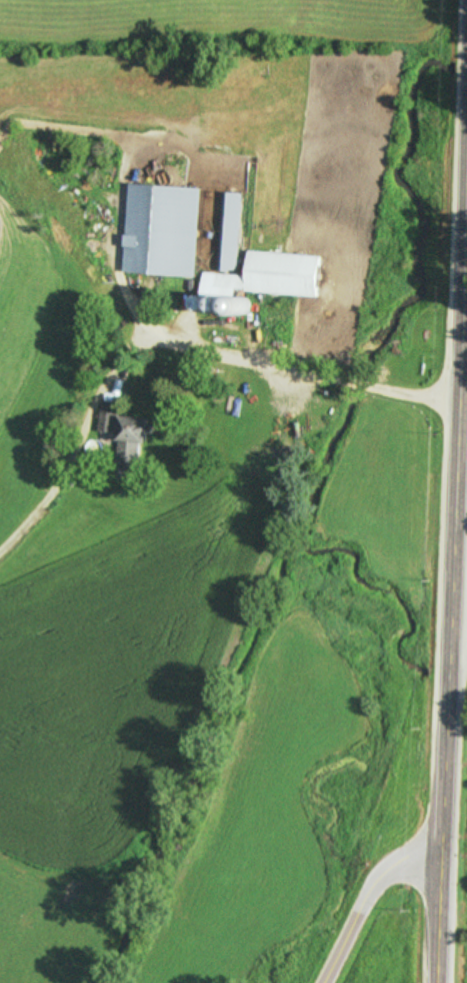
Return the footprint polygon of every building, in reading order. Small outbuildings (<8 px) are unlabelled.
[(124,271),(196,276),(201,186),(129,182),(124,271)] [(217,270),(235,271),(241,192),(223,191),(217,270)] [(317,295),(319,254),(247,250),(245,275),(204,272),(202,305),(220,306),(221,298),(236,299),(237,291),(317,295)] [(115,401),(100,400),(99,429),(115,430),(115,401)] [(151,416),(121,415),(118,467),(139,468),(140,441),(149,442),(151,416)]
